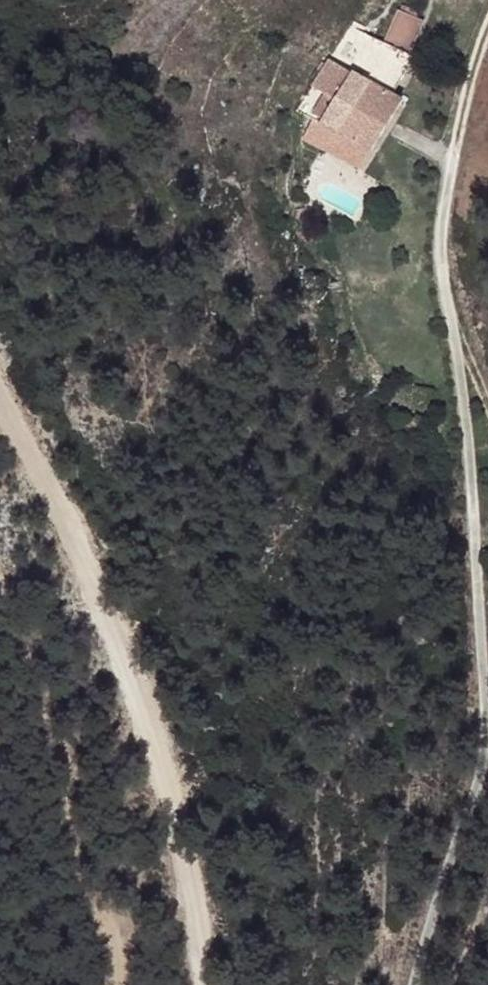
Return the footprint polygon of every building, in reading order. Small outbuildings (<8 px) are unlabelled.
[(429,24),(402,9),(385,38),(413,53),(429,24)] [(409,99),(326,59),(311,90),(334,101),(322,127),(309,120),(297,144),(370,179),(409,99)]
